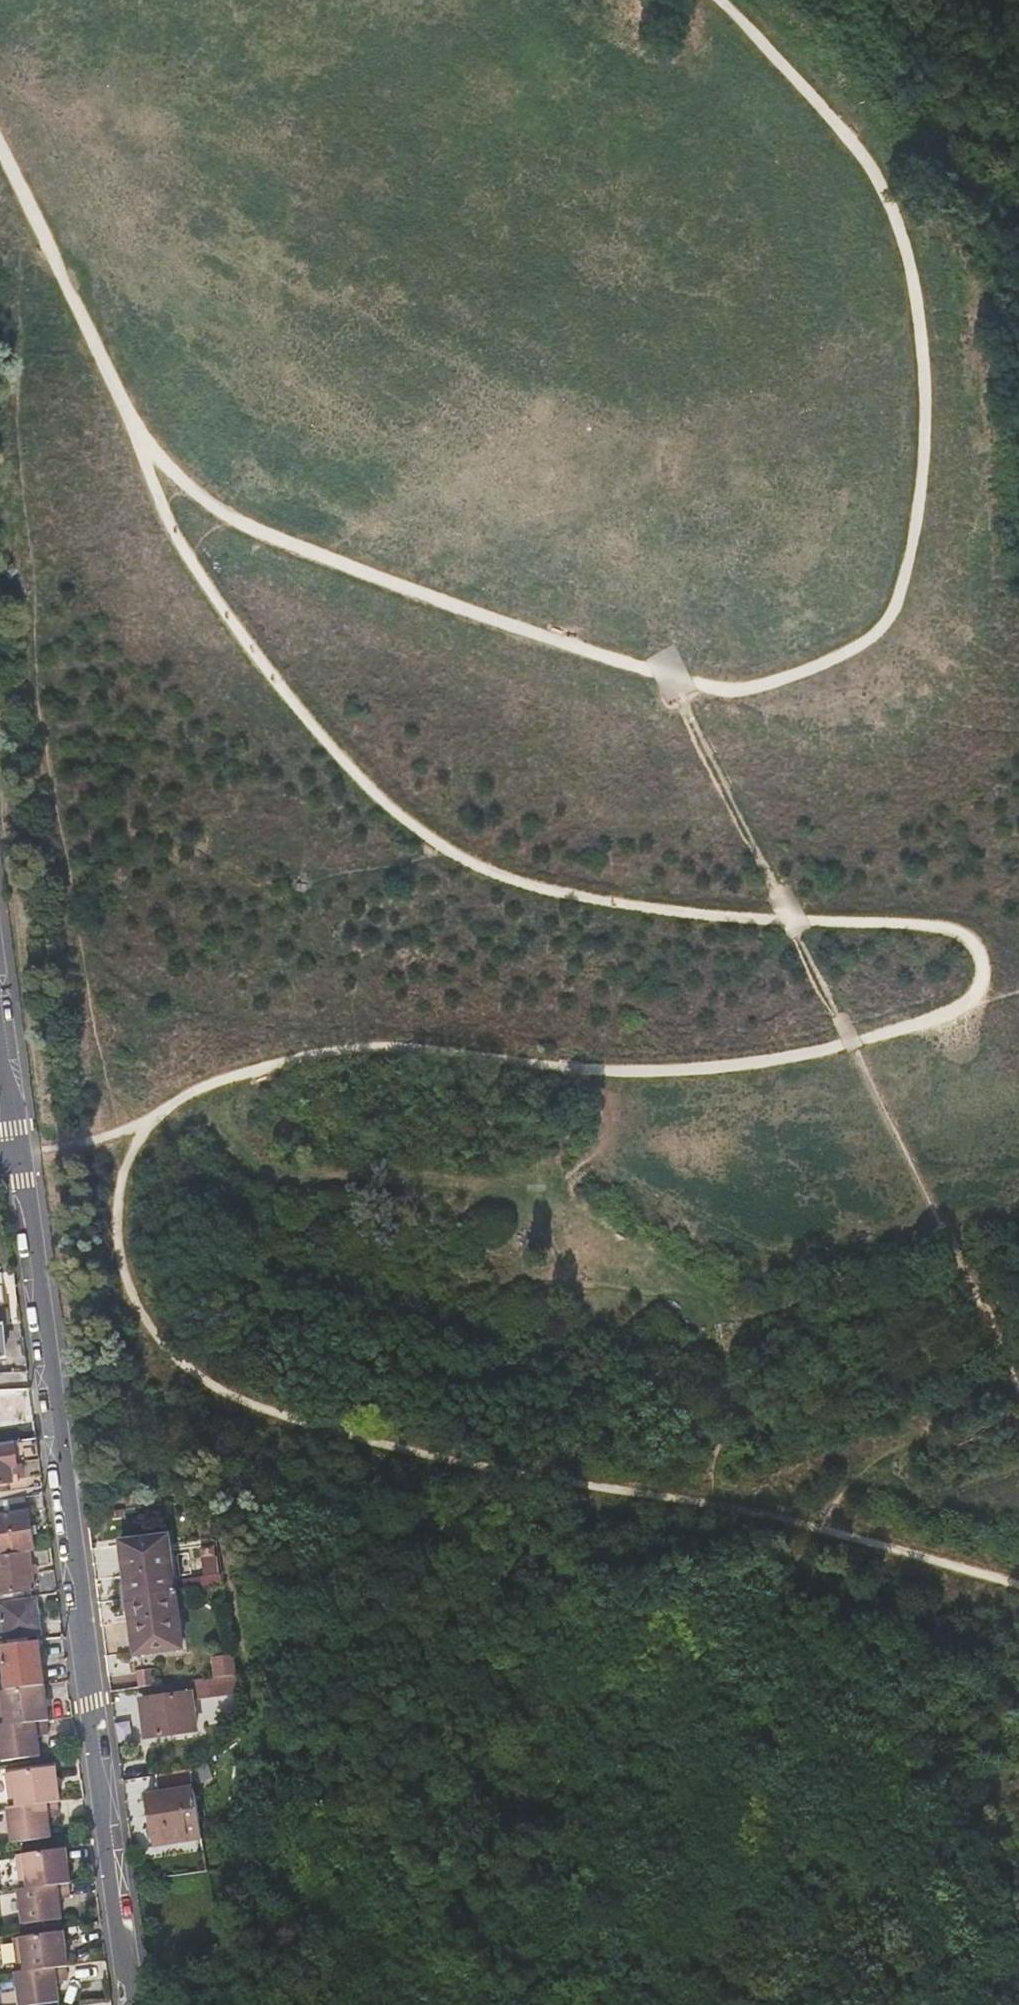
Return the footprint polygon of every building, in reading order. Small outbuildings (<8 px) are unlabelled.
[(11,1483),(10,1476),(9,1467),(16,1466),(16,1463),(37,1460),(35,1441),(14,1444),(15,1448),(0,1450),(0,1484),(11,1483)] [(17,1476),(16,1466),(9,1467),(10,1476),(17,1476)] [(28,1553),(33,1552),(27,1510),(0,1513),(0,1556),(28,1553)] [(128,1599),(173,1593),(172,1579),(166,1537),(120,1542),(126,1587),(128,1599)] [(29,1598),(28,1592),(34,1592),(35,1598),(56,1595),(53,1572),(32,1575),(28,1553),(0,1556),(0,1602),(29,1598)] [(203,1574),(172,1579),(173,1593),(221,1587),(219,1572),(217,1572),(214,1556),(200,1558),(203,1574)] [(119,1600),(128,1599),(126,1587),(117,1588),(119,1600)] [(135,1653),(158,1650),(181,1647),(173,1593),(128,1599),(130,1613),(135,1653)] [(121,1614),(130,1613),(128,1599),(119,1600),(121,1614)] [(2,1620),(4,1639),(38,1635),(34,1602),(0,1605),(0,1620),(2,1620)] [(24,1688),(43,1686),(37,1642),(0,1646),(0,1656),(5,1691),(24,1688)] [(207,1660),(209,1678),(232,1675),(230,1658),(207,1660)] [(209,1678),(191,1680),(193,1700),(234,1695),(232,1675),(209,1678)] [(43,1686),(24,1688),(5,1691),(0,1691),(0,1724),(44,1718),(47,1718),(43,1686)] [(143,1723),(144,1732),(145,1741),(192,1735),(187,1697),(147,1701),(150,1722),(143,1723)] [(140,1702),(143,1723),(150,1722),(147,1701),(140,1702)] [(1,1760),(41,1755),(38,1734),(46,1733),(44,1718),(0,1724),(0,1755),(1,1760)] [(5,1772),(9,1806),(56,1800),(60,1800),(56,1765),(5,1772)] [(186,1777),(158,1780),(160,1799),(189,1795),(186,1777)] [(189,1795),(160,1799),(146,1800),(151,1841),(195,1835),(189,1795)] [(9,1806),(6,1806),(11,1841),(51,1836),(49,1817),(59,1815),(56,1800),(9,1806)] [(65,1846),(16,1853),(20,1888),(67,1882),(69,1882),(65,1846)] [(20,1888),(17,1888),(21,1922),(61,1917),(58,1896),(69,1895),(67,1882),(20,1888)] [(13,1937),(17,1971),(63,1966),(67,1965),(62,1930),(13,1937)] [(17,1971),(14,1971),(18,2004),(55,2000),(52,1980),(65,1979),(63,1966),(17,1971)]
